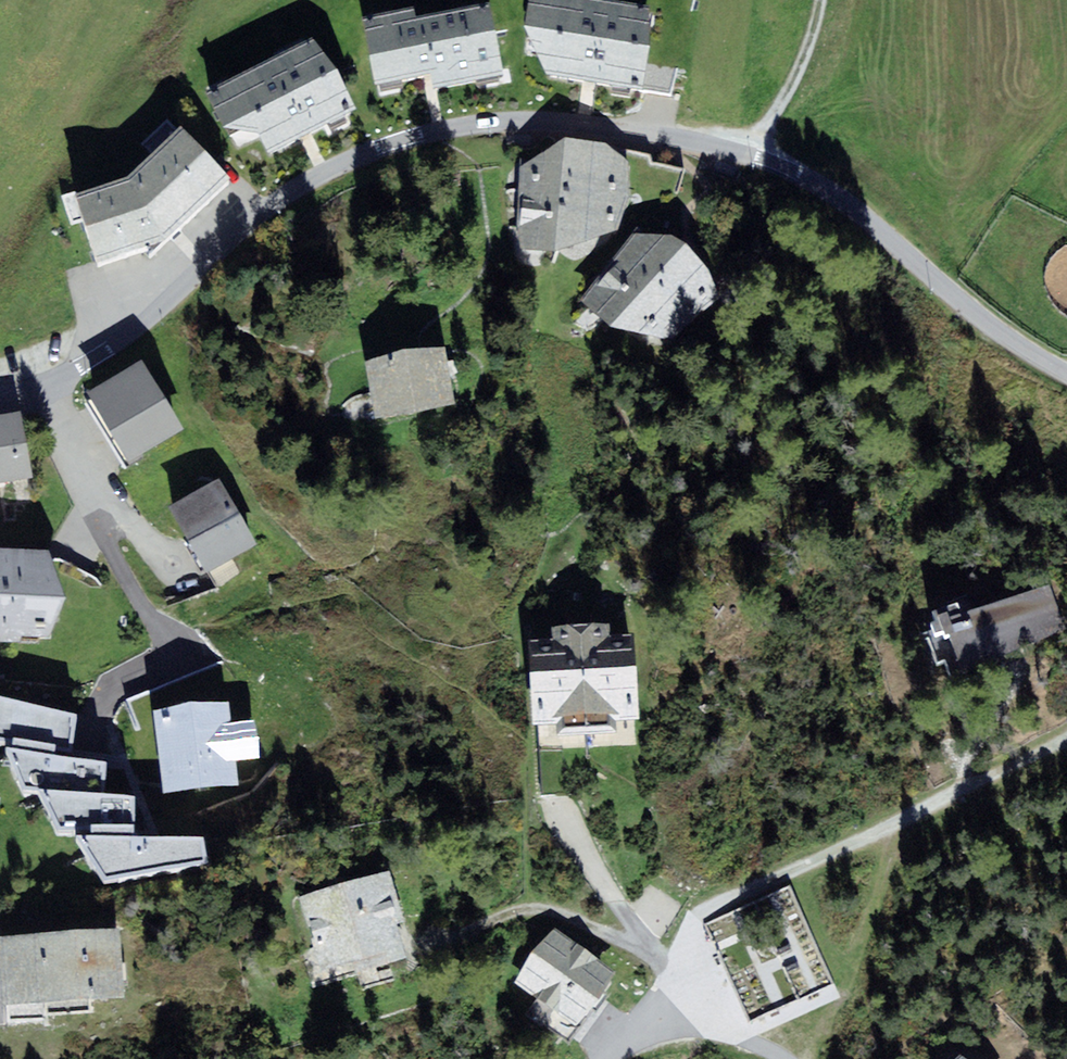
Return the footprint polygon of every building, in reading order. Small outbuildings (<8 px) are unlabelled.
[(490,0),(489,0),(413,15),(412,8),(363,17),(376,84),(429,74),(432,89),(504,75),(490,0)] [(621,0),(529,0),(523,26),(546,73),(642,89),(650,4),(621,0)] [(356,108),(313,37),(205,93),(222,128),(257,129),(267,153),(356,108)] [(229,176),(180,125),(130,174),(75,193),(99,262),(167,241),(229,176)] [(566,137),(520,168),(517,221),(521,248),(555,250),(618,229),(630,193),(627,162),(605,142),(566,137)] [(673,234),(631,233),(581,299),(611,326),(671,341),(720,297),(707,267),(685,241),(673,234)] [(444,343),(404,349),(414,412),(454,406),(444,343)] [(414,412),(404,349),(365,355),(375,418),(414,412)] [(184,427),(141,358),(86,392),(129,461),(184,427)] [(33,477),(22,411),(0,415),(0,483),(33,477)] [(259,544),(219,477),(167,507),(207,574),(259,544)] [(0,548),(0,636),(52,637),(68,598),(49,550),(0,548)] [(1065,630),(1048,583),(962,613),(958,603),(933,611),(936,620),(930,622),(934,633),(943,630),(945,635),(949,633),(962,672),(993,661),(991,655),(1007,650),(1065,630)] [(554,638),(528,639),(533,722),(554,721),(555,729),(555,734),(613,731),(612,720),(640,718),(635,633),(607,634),(607,622),(553,625),(554,638)] [(0,696),(0,740),(5,740),(21,786),(37,787),(102,792),(106,762),(54,754),(55,747),(72,750),(77,714),(0,696)] [(228,701),(154,709),(163,796),(225,789),(222,763),(234,762),(228,701)] [(136,796),(102,792),(37,787),(57,829),(74,830),(74,833),(104,880),(206,861),(204,836),(134,835),(136,796)] [(407,959),(397,923),(404,921),(389,871),(299,896),(320,969),(358,958),(372,954),(376,968),(407,959)] [(0,937),(0,967),(3,1004),(124,995),(119,928),(0,937)] [(572,942),(552,929),(515,984),(538,999),(553,1009),(579,1026),(615,971),(572,942)] [(540,1027),(553,1009),(538,999),(525,1017),(540,1027)]
